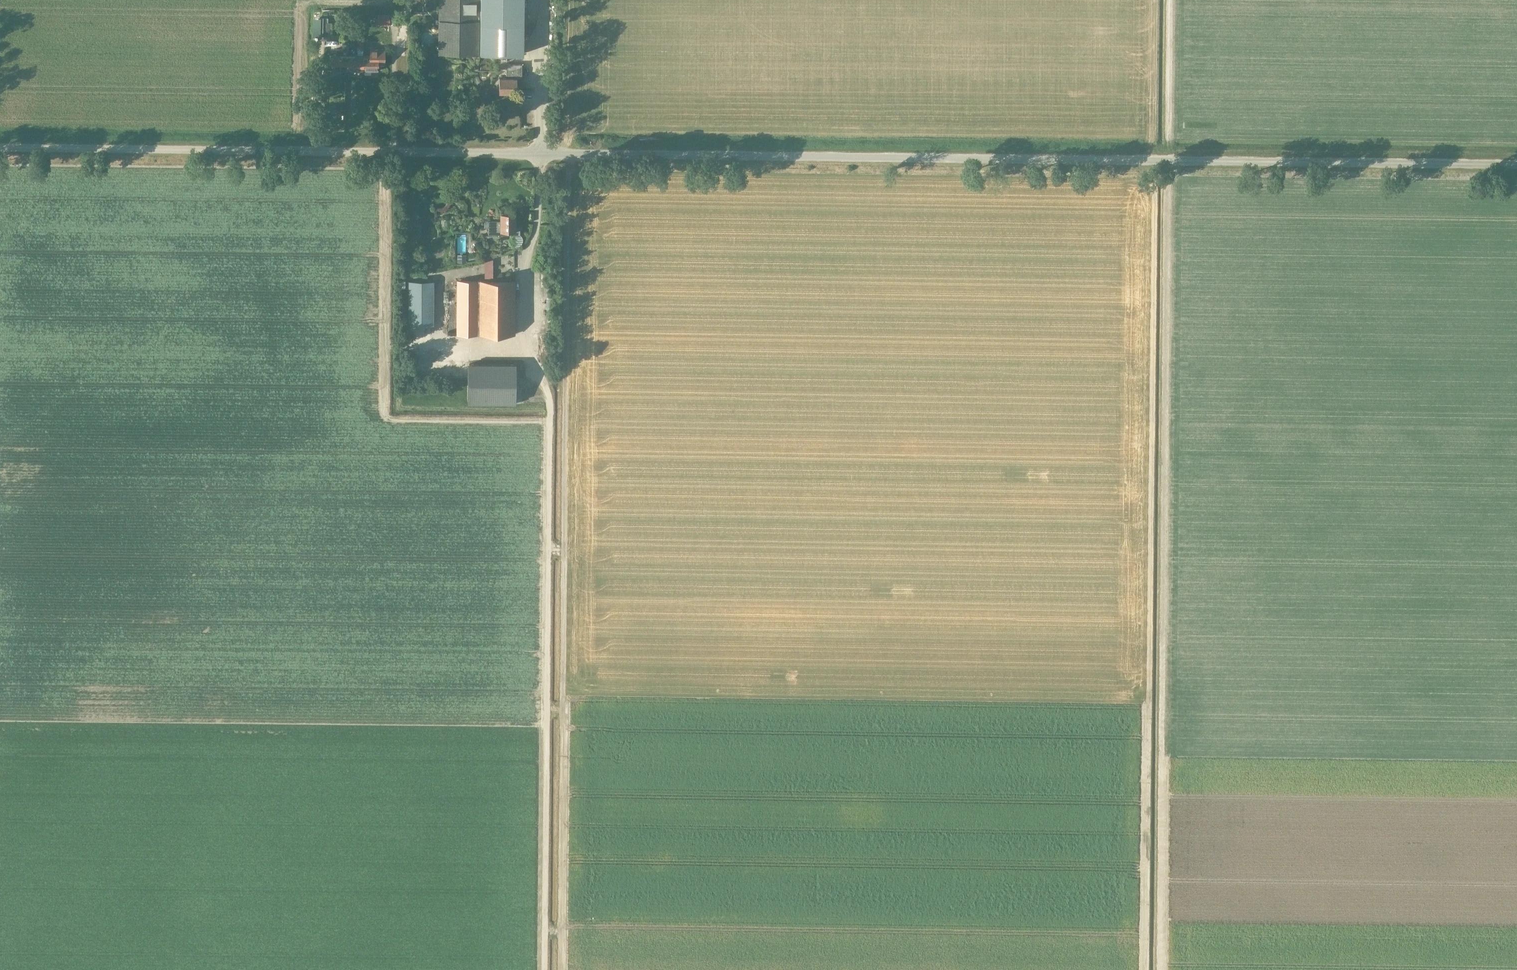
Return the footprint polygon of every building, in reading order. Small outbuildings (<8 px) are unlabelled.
[(438,53),(478,53),(478,0),(438,0),(438,53)] [(523,0),(478,0),(478,53),(522,54),(523,0)] [(390,15),(377,14),(377,25),(390,25),(390,15)] [(348,71),(348,55),(348,42),(343,42),(343,48),(336,48),(336,55),(333,55),(333,71),(348,71)] [(363,71),(363,55),(363,42),(357,42),(357,55),(348,55),(348,71),(363,71)] [(370,55),(363,55),(363,71),(378,71),(378,64),(384,64),(384,49),(370,49),(370,55)] [(499,93),(516,93),(516,75),(521,75),(522,64),(506,64),(506,78),(499,78),(499,93)] [(520,236),(520,234),(520,226),(515,226),(515,213),(500,213),(500,220),(488,220),(488,234),(512,234),(511,236),(510,239),(510,241),(512,246),(514,247),(518,247),(521,244),(522,241),(522,238),(520,236)] [(465,255),(464,234),(454,234),(455,255),(465,255)] [(530,276),(531,284),(538,283),(537,275),(530,276)] [(433,324),(433,280),(408,280),(408,324),(433,324)] [(514,334),(514,281),(456,280),(456,334),(514,334)] [(514,364),(468,364),(468,402),(520,402),(520,386),(514,386),(514,364)]
